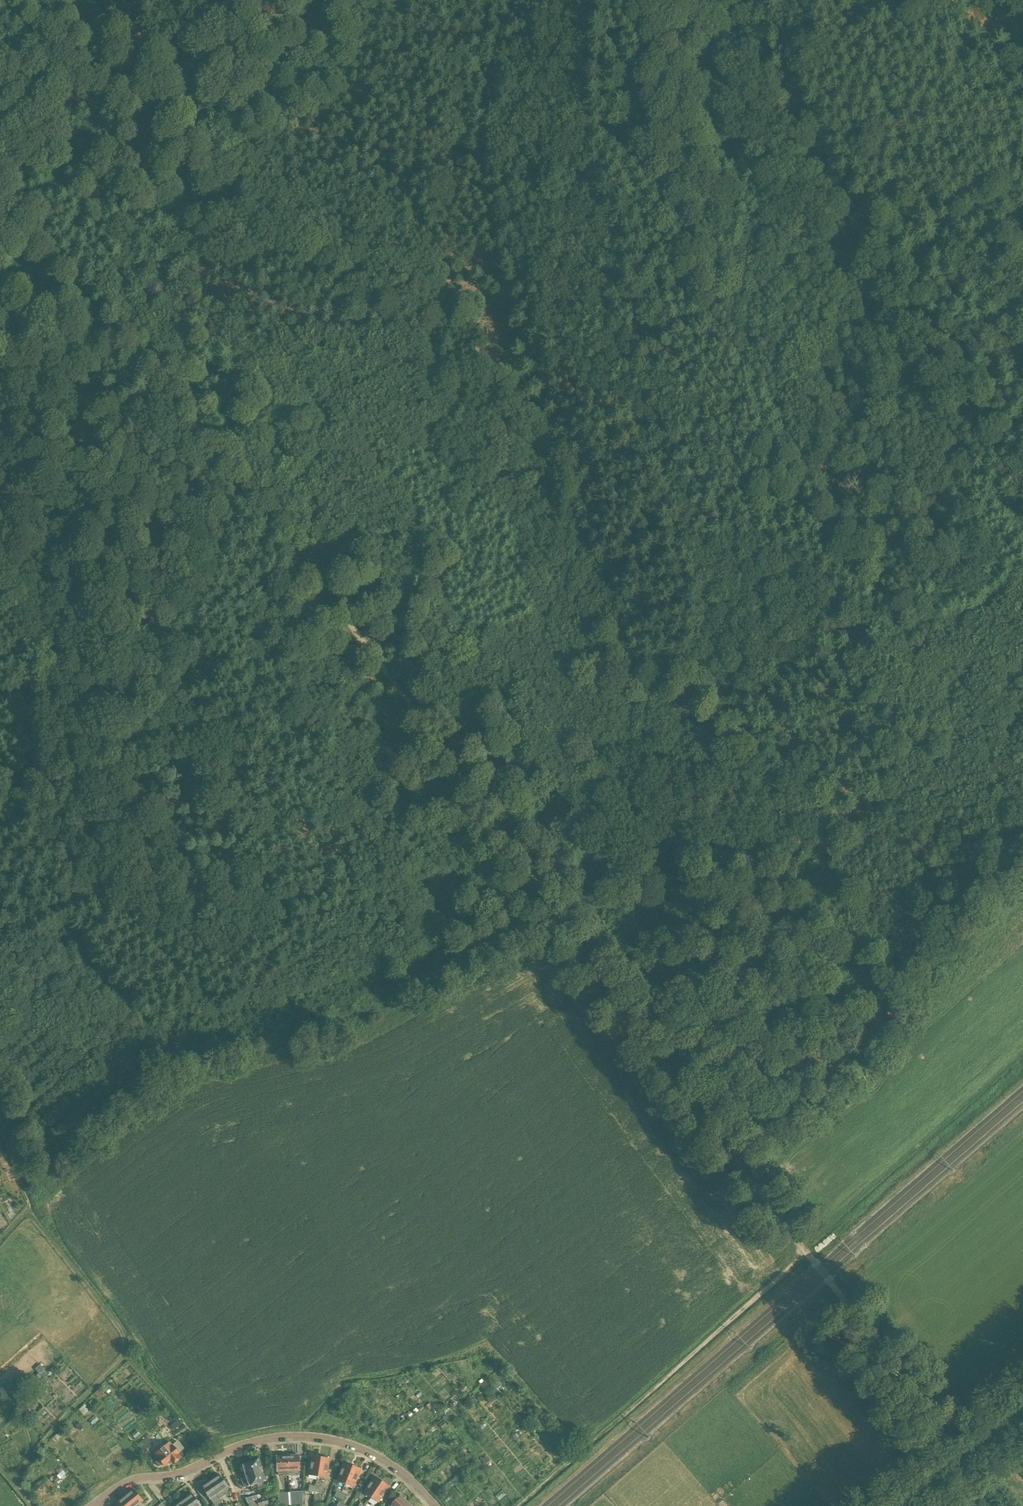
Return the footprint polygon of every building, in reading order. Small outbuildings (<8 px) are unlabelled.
[(99,1390),(95,1394),(99,1398),(103,1394),(99,1390)] [(137,1445),(143,1452),(153,1444),(152,1443),(155,1441),(151,1437),(148,1438),(147,1437),(137,1445)] [(169,1442),(155,1454),(158,1457),(157,1458),(158,1459),(155,1462),(158,1467),(163,1464),(163,1465),(169,1460),(173,1464),(180,1458),(177,1454),(179,1453),(178,1453),(183,1448),(178,1441),(172,1445),(169,1442)] [(298,1455),(287,1456),(288,1475),(298,1475),(298,1470),(299,1470),(298,1456),(298,1455)] [(317,1476),(320,1457),(310,1455),(307,1475),(317,1476)] [(288,1475),(287,1456),(276,1456),(277,1471),(278,1471),(279,1476),(288,1475)] [(330,1458),(320,1457),(317,1476),(327,1478),(330,1458)] [(250,1463),(259,1489),(265,1487),(263,1481),(265,1480),(259,1461),(250,1463)] [(345,1484),(352,1465),(343,1462),(336,1481),(345,1484)] [(259,1489),(250,1463),(242,1466),(245,1477),(241,1478),(243,1487),(250,1485),(252,1491),(259,1489)] [(352,1465),(345,1484),(354,1488),(361,1469),(352,1465)] [(219,1474),(210,1480),(222,1497),(229,1493),(226,1488),(228,1487),(219,1474)] [(370,1498),(382,1481),(374,1475),(362,1492),(370,1498)] [(210,1480),(201,1486),(214,1505),(216,1505),(221,1502),(219,1499),(222,1497),(210,1480)] [(390,1486),(382,1481),(370,1498),(378,1503),(390,1486)] [(133,1505),(136,1505),(143,1500),(133,1489),(124,1496),(133,1505)] [(290,1492),(291,1505),(302,1504),(302,1491),(290,1492)] [(278,1493),(280,1505),(289,1505),(288,1492),(278,1493)] [(188,1505),(200,1505),(201,1505),(192,1493),(183,1500),(188,1505)] [(407,1502),(400,1494),(389,1505),(388,1505),(403,1505),(407,1502)] [(245,1498),(249,1505),(258,1505),(256,1500),(255,1495),(245,1498)] [(124,1496),(116,1503),(119,1505),(133,1505),(124,1496)]
